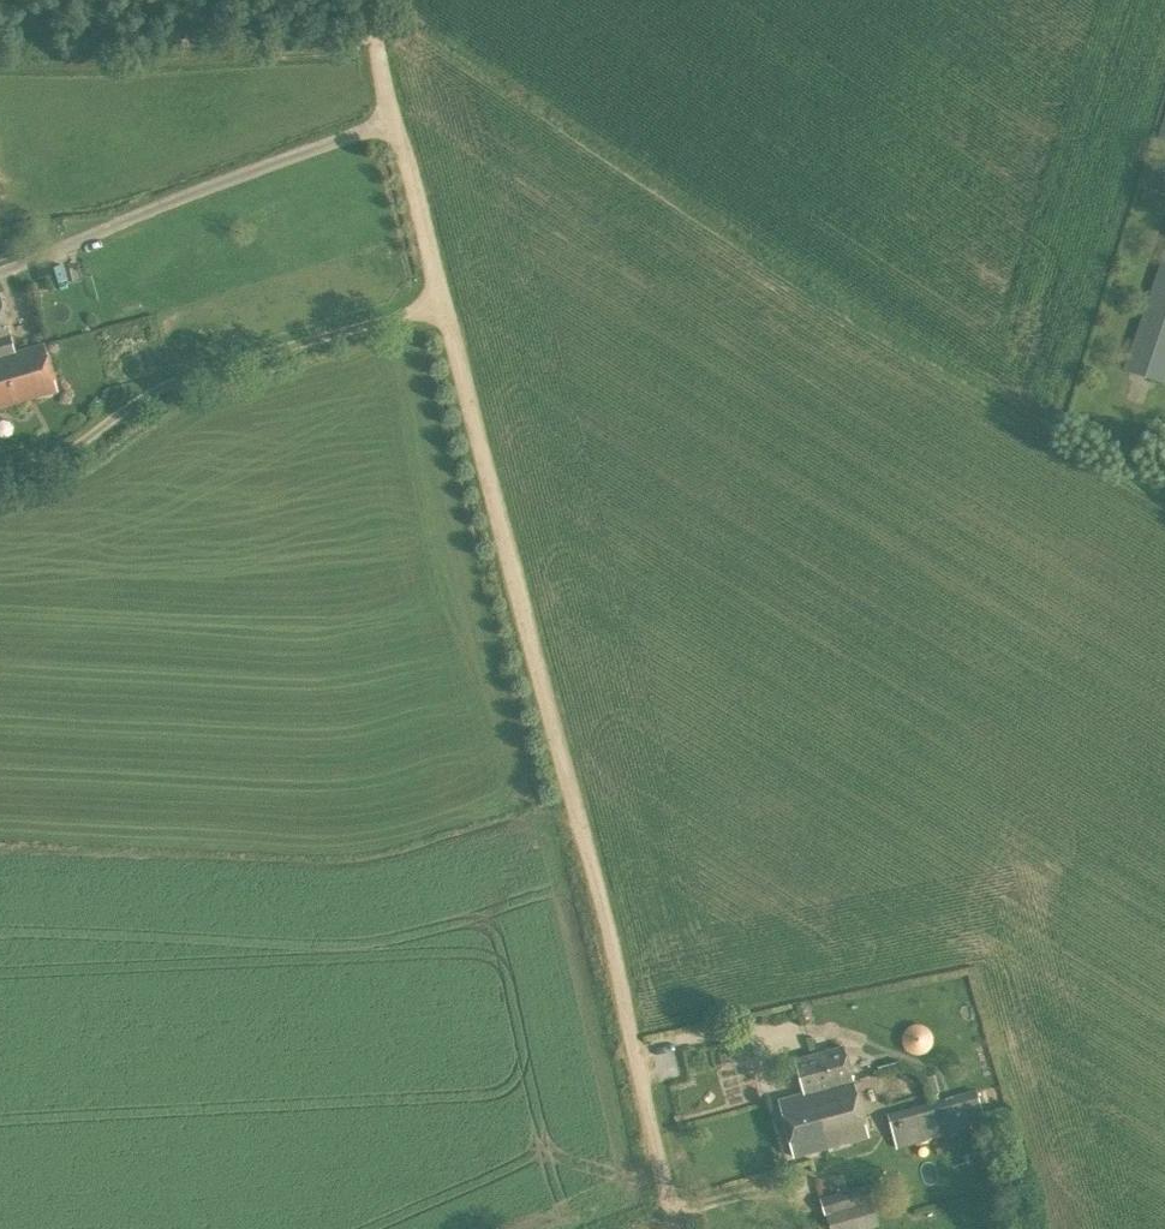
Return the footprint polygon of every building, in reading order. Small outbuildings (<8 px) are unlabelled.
[(1155,272),(1122,369),(1164,384),(1164,241),(1155,272)] [(17,351),(1,296),(0,296),(0,357),(17,351)] [(0,357),(0,407),(58,390),(44,343),(17,351),(0,357)] [(795,1059),(804,1093),(853,1082),(844,1046),(795,1059)] [(868,1136),(853,1082),(804,1093),(779,1100),(794,1155),(868,1136)] [(962,1092),(931,1101),(939,1138),(971,1130),(969,1124),(984,1120),(976,1091),(962,1094),(962,1092)] [(897,1149),(939,1138),(931,1101),(887,1113),(897,1149)] [(831,1228),(867,1228),(880,1225),(867,1183),(822,1197),(831,1228)]
